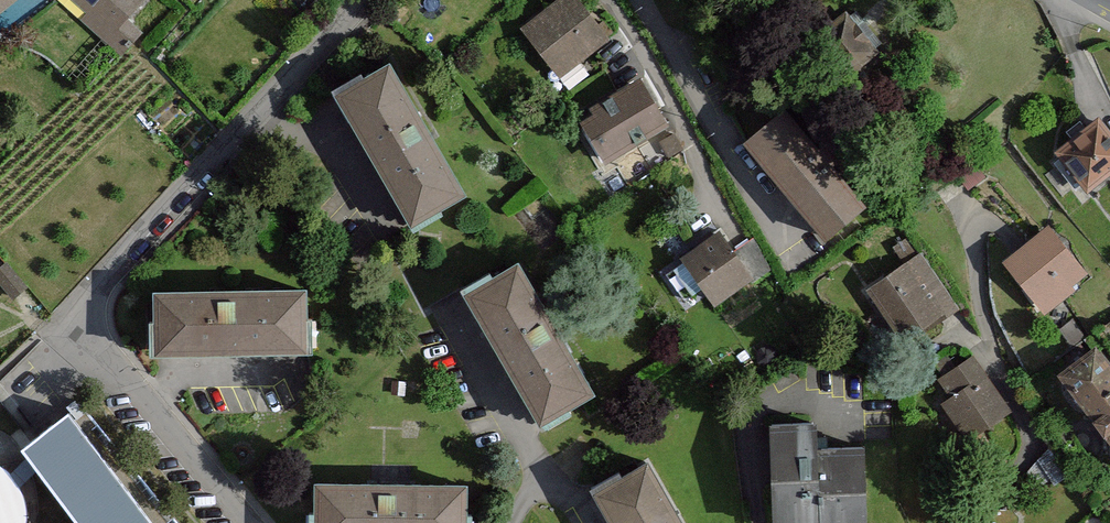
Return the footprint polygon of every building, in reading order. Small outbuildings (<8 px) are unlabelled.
[(114,55),(134,34),(114,17),(132,0),(59,0),(114,55)] [(569,0),(557,0),(518,27),(548,71),(595,38),(569,0)] [(812,22),(841,66),(870,47),(841,3),(812,22)] [(387,62),(333,93),(409,226),(463,195),(387,62)] [(658,129),(629,83),(572,119),(600,164),(658,129)] [(732,131),(813,231),(852,200),(770,100),(732,131)] [(1078,186),(1109,161),(1109,143),(1086,113),(1046,144),(1078,186)] [(994,255),(1035,310),(1065,288),(1061,282),(1074,272),(1038,223),(994,255)] [(742,276),(712,234),(672,261),(702,304),(742,276)] [(859,290),(891,340),(943,308),(901,242),(888,250),(898,265),(859,290)] [(519,262),(465,293),(541,425),(595,394),(519,262)] [(11,299),(24,288),(5,265),(0,269),(0,286),(11,299)] [(153,289),(153,352),(308,352),(308,290),(153,289)] [(1045,366),(1109,451),(1109,372),(1085,339),(1045,366)] [(944,396),(931,405),(959,445),(1006,413),(965,354),(931,377),(944,396)] [(70,417),(22,453),(74,522),(148,522),(70,417)] [(753,431),(759,522),(809,519),(809,522),(857,522),(853,455),(808,457),(806,428),(753,431)] [(592,495),(608,522),(680,522),(646,464),(592,495)] [(312,522),(467,522),(468,486),(313,485),(312,522)]
